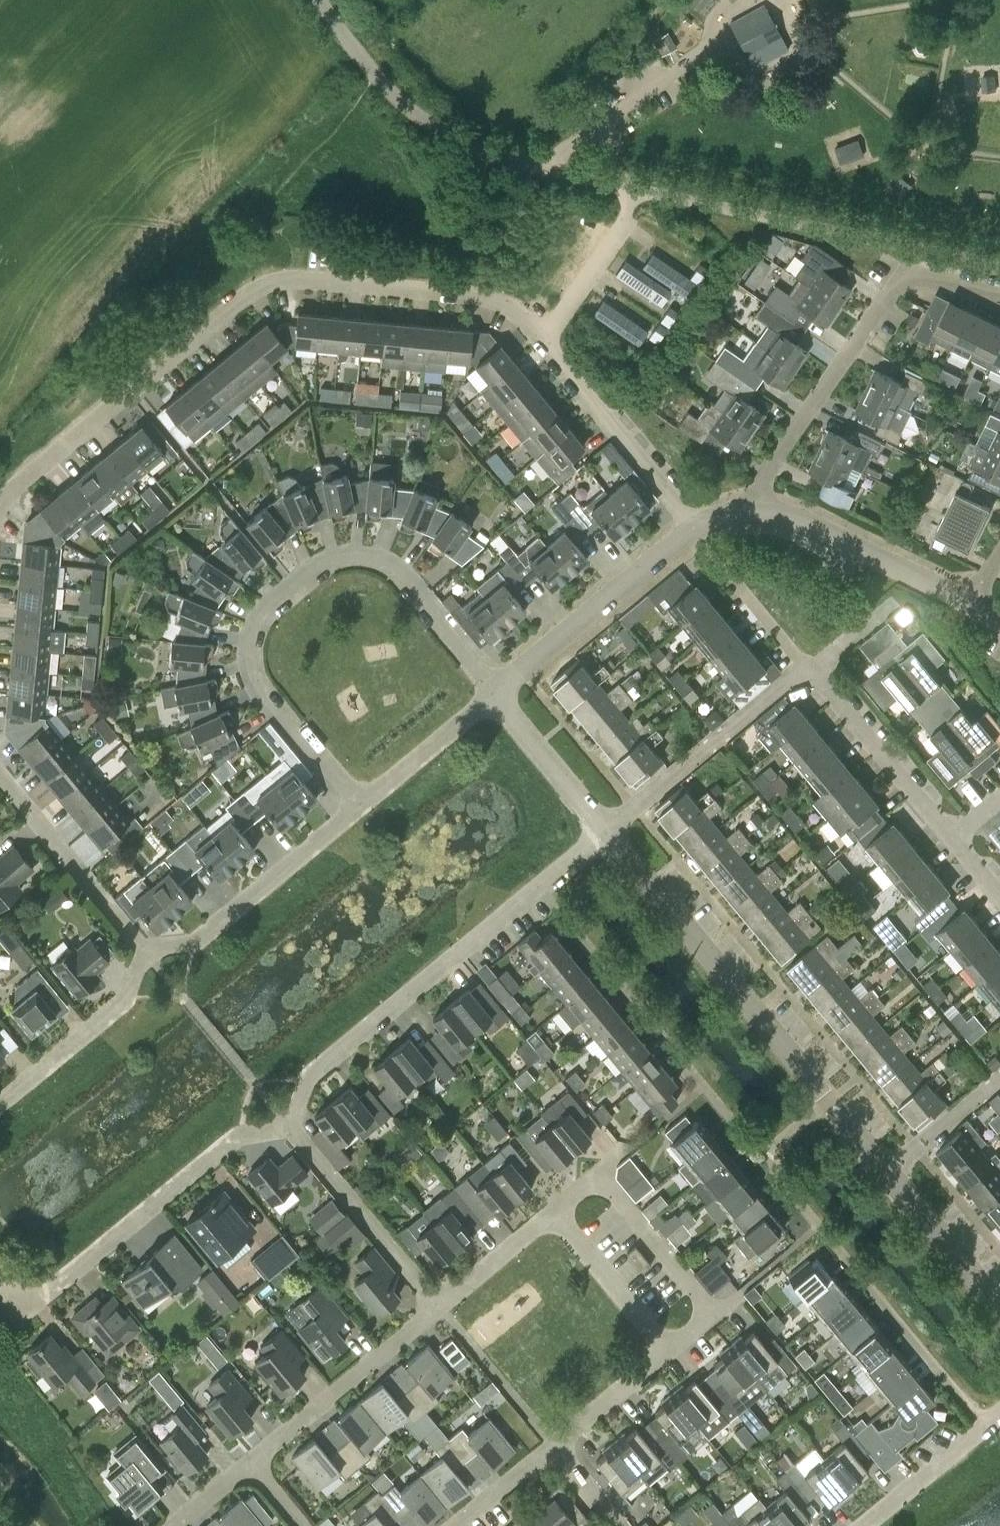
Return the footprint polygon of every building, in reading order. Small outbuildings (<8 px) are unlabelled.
[(719,0),(691,0),(713,12),(719,0)] [(766,11),(732,30),(752,68),(787,49),(766,11)] [(686,16),(683,20),(688,24),(691,20),(686,16)] [(672,50),(663,35),(653,41),(662,57),(672,50)] [(994,76),(983,77),(984,91),(995,90),(994,76)] [(835,148),(841,164),(864,156),(858,139),(835,148)] [(911,185),(900,178),(892,190),(902,197),(911,185)] [(793,276),(798,280),(838,307),(850,290),(827,273),(836,260),(815,245),(811,244),(800,259),(803,262),(793,276)] [(765,245),(761,250),(772,257),(775,252),(765,245)] [(652,253),(651,254),(653,255),(644,268),(642,267),(642,268),(687,299),(698,284),(652,253)] [(625,260),(624,261),(626,262),(618,275),(616,274),(615,275),(661,306),(671,291),(625,260)] [(690,278),(698,283),(707,269),(700,264),(690,278)] [(750,272),(743,282),(753,289),(760,279),(750,272)] [(826,325),(838,307),(798,280),(787,295),(775,286),(764,302),(786,318),(793,323),(803,309),(826,325)] [(595,314),(593,313),(592,314),(638,346),(648,331),(603,300),(602,301),(604,302),(595,314)] [(969,310),(949,300),(939,320),(925,314),(914,337),(929,344),(931,340),(950,349),(969,310)] [(768,325),(755,342),(795,370),(807,352),(777,331),(786,318),(764,302),(763,302),(754,315),(768,325)] [(677,312),(671,307),(661,321),(668,326),(677,312)] [(970,358),(989,320),(969,310),(950,349),(970,358)] [(294,345),(316,347),(320,316),(298,314),(296,325),(283,324),(290,347),(294,345)] [(338,350),(341,318),(320,316),(316,347),(338,350)] [(359,352),(363,320),(341,318),(338,350),(337,361),(340,361),(344,360),(347,356),(347,350),(359,352)] [(381,354),(384,322),(363,320),(359,352),(381,354)] [(999,345),(999,325),(989,320),(970,358),(989,368),(993,360),(999,345)] [(401,368),(406,324),(384,322),(381,354),(380,366),(401,368)] [(286,348),(290,347),(283,324),(274,332),(266,323),(248,338),(269,362),(286,348)] [(666,328),(659,323),(649,338),(656,342),(666,328)] [(423,368),(427,326),(406,324),(401,368),(423,370),(423,368)] [(445,370),(446,360),(449,328),(427,326),(423,368),(445,370)] [(471,330),(449,328),(446,360),(468,362),(471,364),(482,343),(489,332),(471,330)] [(269,362),(248,338),(232,351),(260,385),(276,372),(269,362)] [(782,388),(795,370),(755,342),(754,342),(742,360),(724,348),(715,361),(756,389),(765,375),(782,388)] [(475,366),(490,383),(514,363),(500,345),(490,353),(482,343),(471,364),(475,366)] [(694,347),(691,345),(682,358),(685,360),(690,364),(699,350),(694,347)] [(993,360),(989,368),(999,374),(999,345),(993,360)] [(260,385),(232,351),(215,365),(243,399),(260,385)] [(704,376),(724,390),(713,405),(709,402),(751,432),(764,414),(745,402),(748,397),(736,389),(743,380),(721,366),(714,361),(704,376)] [(494,408),(528,380),(514,363),(490,383),(480,391),(494,408)] [(243,399),(215,365),(198,379),(226,413),(243,399)] [(907,410),(916,391),(932,399),(935,394),(940,396),(943,390),(926,382),(904,371),(900,380),(894,377),(893,379),(875,370),(866,390),(907,410)] [(960,377),(953,374),(947,385),(954,389),(960,377)] [(226,413),(198,379),(182,393),(210,427),(226,413)] [(508,424),(542,396),(528,380),(494,408),(508,424)] [(964,397),(973,401),(978,390),(970,386),(964,397)] [(319,400),(334,401),(335,388),(327,387),(321,387),(319,400)] [(351,389),(335,388),(334,401),(350,403),(351,389)] [(355,390),(354,403),(377,405),(378,393),(355,390)] [(910,412),(907,410),(866,390),(856,410),(874,419),(873,421),(879,424),(875,432),(896,443),(906,422),(905,422),(910,412)] [(986,394),(978,390),(973,401),(981,405),(986,394)] [(194,440),(210,427),(182,393),(165,407),(178,422),(168,429),(184,448),(194,440)] [(390,407),(392,394),(378,393),(377,405),(390,407)] [(442,412),(443,396),(422,394),(421,410),(442,412)] [(421,398),(407,396),(406,408),(420,410),(421,398)] [(522,441),(555,413),(542,396),(508,424),(522,441)] [(284,401),(278,406),(286,416),(292,411),(284,401)] [(739,450),(751,432),(709,402),(697,419),(688,412),(678,427),(700,443),(709,429),(739,450)] [(273,427),(286,416),(278,406),(275,403),(262,414),(273,427)] [(474,425),(461,410),(452,419),(463,434),(474,425)] [(356,412),(356,425),(371,425),(371,412),(356,412)] [(555,413),(522,441),(535,458),(545,450),(569,429),(555,413)] [(988,450),(999,456),(999,418),(990,413),(985,424),(998,431),(988,450)] [(418,417),(418,429),(429,429),(430,418),(418,417)] [(133,433),(123,441),(146,470),(163,456),(168,462),(178,454),(152,422),(136,436),(133,433)] [(258,422),(244,433),(253,444),(267,432),(258,422)] [(470,442),(481,433),(474,425),(463,434),(470,442)] [(583,446),(569,429),(545,450),(535,458),(557,483),(575,468),(568,459),(583,446)] [(819,450),(852,467),(861,447),(874,453),(880,442),(858,432),(854,440),(848,438),(847,440),(829,430),(819,450)] [(243,451),(253,444),(244,433),(235,441),(243,451)] [(115,453),(109,458),(130,484),(131,483),(146,470),(123,441),(113,450),(115,453)] [(988,450),(979,446),(970,465),(973,467),(967,478),(992,490),(997,479),(999,481),(999,456),(988,450)] [(843,485),(852,467),(819,450),(809,470),(834,483),(827,497),(849,507),(856,492),(843,485)] [(496,452),(486,460),(491,467),(501,458),(496,452)] [(130,484),(109,458),(102,464),(100,461),(90,469),(113,497),(114,496),(121,504),(137,491),(131,483),(130,484)] [(498,475),(508,467),(501,458),(491,467),(498,475)] [(624,479),(606,494),(630,523),(649,507),(631,486),(640,479),(625,460),(616,468),(624,479)] [(324,486),(329,514),(331,521),(343,519),(348,512),(365,509),(368,479),(347,484),(345,475),(341,476),(339,467),(331,462),(319,465),(324,486)] [(76,486),(96,511),(113,497),(90,469),(79,477),(82,481),(76,486)] [(287,476),(276,481),(285,501),(297,529),(299,534),(310,528),(314,521),(329,514),(324,486),(307,493),(303,485),(299,487),(295,479),(287,476)] [(368,479),(365,509),(365,519),(377,520),(384,515),(402,517),(413,489),(391,487),(392,479),(368,477),(368,479)] [(961,479),(945,513),(979,529),(990,508),(968,497),(974,485),(961,479)] [(104,520),(96,511),(76,486),(69,491),(67,488),(56,496),(80,525),(87,534),(104,520)] [(414,488),(413,489),(402,517),(398,528),(409,532),(417,530),(433,536),(450,513),(432,505),(435,497),(414,488)] [(569,494),(561,501),(586,532),(599,521),(613,537),(630,523),(606,494),(602,489),(581,506),(576,501),(575,502),(569,494)] [(30,525),(60,541),(80,525),(56,496),(46,505),(49,508),(36,519),(33,521),(31,523),(30,525)] [(169,510),(162,501),(153,509),(160,518),(169,510)] [(284,539),(297,529),(285,501),(269,514),(264,508),(246,523),(273,556),(282,547),(284,539)] [(563,530),(544,545),(568,574),(587,559),(573,542),(586,532),(561,501),(551,509),(557,516),(573,535),(569,538),(563,530)] [(140,519),(148,528),(160,518),(153,509),(140,519)] [(450,513),(433,536),(426,547),(436,554),(444,552),(461,564),(480,548),(484,545),(465,531),(470,524),(451,511),(450,513)] [(969,551),(979,529),(945,513),(929,546),(941,552),(947,540),(969,551)] [(226,550),(211,562),(231,577),(245,566),(248,568),(256,569),(266,561),(229,517),(220,525),(218,533),(224,541),(221,543),(226,550)] [(21,562),(58,565),(60,541),(30,525),(29,526),(28,529),(28,540),(23,540),(21,562)] [(136,538),(129,529),(120,536),(127,545),(136,538)] [(110,545),(117,553),(127,545),(120,536),(110,545)] [(568,574),(544,545),(537,536),(516,554),(506,543),(497,551),(524,583),(537,572),(551,589),(568,574)] [(474,586),(478,590),(507,625),(525,610),(511,594),(524,583),(497,551),(489,541),(484,545),(480,548),(496,568),(474,586)] [(199,582),(187,598),(210,607),(221,592),(224,595),(232,593),(239,583),(231,577),(211,562),(193,549),(186,559),(187,567),(194,573),(191,577),(199,582)] [(19,583),(56,587),(58,565),(21,562),(21,564),(25,565),(24,582),(19,582),(19,583)] [(620,618),(628,628),(656,605),(664,614),(669,609),(683,625),(711,602),(697,585),(694,587),(686,578),(679,568),(620,618)] [(115,572),(111,583),(119,586),(123,576),(115,572)] [(103,579),(91,578),(90,589),(101,590),(103,579)] [(56,587),(19,583),(17,605),(54,608),(56,587)] [(88,610),(99,611),(101,590),(90,589),(88,610)] [(182,621),(174,641),(199,643),(206,625),(209,627),(217,623),(222,612),(210,607),(187,598),(168,590),(164,602),(167,610),(175,613),(174,618),(182,621)] [(507,625),(478,590),(460,605),(456,600),(446,608),(472,638),(481,631),(488,640),(507,625)] [(697,642),(725,618),(711,602),(683,625),(697,642)] [(15,627),(52,630),(54,608),(17,605),(17,607),(21,608),(20,625),(15,625),(15,627)] [(710,658),(739,635),(725,618),(697,642),(710,658)] [(98,622),(87,621),(86,633),(97,634),(98,622)] [(52,630),(15,627),(13,648),(50,652),(50,651),(62,652),(64,631),(52,630)] [(624,627),(617,633),(630,649),(637,643),(624,627)] [(896,640),(886,648),(936,709),(952,696),(931,671),(945,658),(923,631),(903,648),(896,640)] [(85,644),(96,645),(97,634),(86,633),(85,644)] [(724,675),(752,652),(739,635),(710,658),(724,675)] [(122,637),(108,636),(107,649),(121,650),(122,637)] [(177,664),(175,686),(199,681),(201,662),(205,663),(211,657),(213,645),(199,643),(174,641),(171,640),(168,664),(177,664)] [(663,669),(672,662),(667,655),(659,646),(650,654),(658,663),(663,669)] [(11,670),(48,673),(50,652),(13,648),(13,650),(17,651),(15,668),(11,668),(11,670)] [(936,709),(886,648),(864,667),(871,675),(862,681),(885,709),(900,696),(921,722),(936,709)] [(767,669),(759,660),(752,652),(724,675),(716,682),(730,699),(733,697),(741,707),(771,681),(763,671),(767,669)] [(95,656),(84,654),(82,676),(93,677),(95,656)] [(571,706),(598,683),(611,673),(604,664),(591,674),(578,659),(552,682),(571,706)] [(48,673),(11,670),(9,689),(46,693),(48,673)] [(670,678),(677,686),(686,679),(679,670),(670,678)] [(623,680),(628,686),(636,680),(631,673),(623,680)] [(81,687),(92,688),(93,677),(82,676),(81,687)] [(186,708),(190,727),(212,717),(209,699),(213,698),(217,691),(215,678),(199,681),(175,686),(160,689),(163,706),(177,704),(178,709),(186,708)] [(694,689),(686,679),(677,686),(685,696),(694,689)] [(606,693),(598,683),(571,706),(586,724),(626,691),(619,682),(606,693)] [(44,719),(43,718),(46,693),(9,689),(9,693),(13,694),(11,717),(11,720),(11,723),(12,728),(44,719)] [(626,691),(586,724),(602,742),(629,720),(620,710),(633,699),(626,691)] [(772,752),(781,744),(809,721),(795,703),(792,706),(784,696),(753,722),(761,732),(758,734),(772,752)] [(952,696),(936,709),(986,770),(996,761),(989,753),(999,744),(999,724),(987,709),(973,721),(952,696)] [(126,701),(112,704),(114,715),(128,713),(126,701)] [(986,770),(936,709),(921,722),(941,747),(927,759),(949,786),(969,770),(976,778),(986,770)] [(228,710),(212,717),(190,727),(175,733),(181,745),(189,748),(197,744),(199,748),(208,744),(217,766),(240,747),(231,728),(233,721),(228,710)] [(102,717),(93,724),(102,734),(111,727),(102,717)] [(31,761),(60,738),(44,719),(12,728),(14,732),(16,736),(22,743),(19,746),(31,761)] [(629,720),(602,742),(617,761),(657,728),(650,719),(637,730),(629,720)] [(795,761),(823,737),(809,721),(781,744),(795,761)] [(108,742),(117,735),(111,727),(102,734),(108,742)] [(664,736),(657,728),(617,761),(637,784),(664,762),(651,747),(664,736)] [(809,777),(837,754),(823,737),(795,761),(809,777)] [(46,780),(75,756),(60,738),(31,761),(35,766),(38,763),(50,777),(46,779),(46,780)] [(130,750),(121,757),(129,768),(138,760),(130,750)] [(309,772),(293,751),(266,774),(300,815),(318,800),(301,779),(309,772)] [(822,794),(851,770),(837,754),(809,777),(822,794)] [(60,796),(89,773),(75,756),(46,780),(60,796)] [(135,776),(145,768),(138,760),(129,768),(135,776)] [(827,818),(864,787),(851,770),(822,794),(813,802),(827,818)] [(754,780),(761,788),(771,781),(764,772),(754,780)] [(77,810),(102,790),(89,773),(60,796),(63,799),(66,796),(77,810)] [(244,791),(245,793),(236,801),(255,824),(268,813),(282,830),(300,815),(266,774),(244,791)] [(777,777),(771,781),(761,788),(770,799),(778,790),(784,786),(777,777)] [(708,790),(714,797),(724,789),(718,782),(708,790)] [(656,808),(676,831),(715,798),(714,797),(708,790),(696,800),(683,785),(656,808)] [(878,804),(864,787),(827,818),(841,835),(847,831),(854,840),(862,834),(883,816),(875,807),(878,804)] [(94,830),(119,809),(102,790),(77,810),(74,813),(90,832),(93,830),(94,830)] [(715,798),(676,831),(691,850),(718,827),(710,817),(722,807),(715,798)] [(229,812),(208,830),(237,866),(255,851),(242,835),(255,824),(236,801),(227,808),(229,812)] [(782,813),(789,822),(798,814),(791,806),(782,813)] [(119,809),(94,830),(107,846),(112,853),(143,827),(137,820),(130,811),(124,816),(119,809)] [(758,813),(749,821),(755,828),(764,820),(758,813)] [(806,824),(798,814),(789,822),(797,832),(806,824)] [(865,846),(880,863),(908,840),(894,823),(891,825),(883,816),(862,834),(869,843),(865,846)] [(237,866),(208,830),(205,826),(174,852),(193,875),(206,864),(219,881),(237,866)] [(718,827),(691,850),(706,868),(746,835),(739,827),(726,838),(718,827)] [(746,835),(706,868),(721,887),(749,864),(740,854),(753,844),(746,835)] [(893,880),(922,856),(908,840),(880,863),(869,872),(882,889),(893,880)] [(816,854),(824,862),(833,855),(825,846),(816,854)] [(0,864),(0,908),(20,890),(12,880),(27,867),(14,852),(0,864)] [(174,852),(142,877),(175,917),(193,902),(180,886),(193,875),(174,852)] [(907,897),(935,873),(922,856),(893,880),(907,897)] [(749,864),(721,887),(737,905),(783,867),(777,859),(770,865),(770,864),(757,875),(749,864)] [(846,869),(838,859),(827,868),(835,878),(846,869)] [(783,867),(737,905),(752,924),(779,901),(771,891),(783,881),(777,873),(784,868),(783,867)] [(949,890),(935,873),(907,897),(921,913),(916,916),(918,924),(921,929),(933,920),(954,902),(946,893),(949,890)] [(157,932),(175,917),(142,877),(125,892),(115,900),(130,918),(139,911),(157,932)] [(850,913),(851,915),(869,900),(862,892),(853,899),(859,906),(850,913)] [(40,901),(49,913),(58,906),(50,894),(40,901)] [(877,910),(869,900),(851,915),(859,925),(877,910)] [(779,901),(752,924),(767,942),(807,909),(800,901),(787,911),(779,901)] [(933,920),(921,929),(930,939),(937,933),(951,949),(979,926),(965,909),(962,911),(954,902),(933,920)] [(814,918),(807,909),(767,942),(783,961),(810,939),(801,928),(814,918)] [(874,926),(894,951),(907,940),(887,915),(874,926)] [(979,926),(951,949),(964,966),(993,942),(979,926)] [(539,970),(565,949),(551,931),(525,953),(533,963),(527,967),(534,975),(539,970)] [(788,968),(808,992),(843,963),(834,953),(839,948),(828,935),(788,968)] [(96,973),(110,962),(92,939),(78,951),(75,947),(53,965),(79,996),(100,978),(96,973)] [(964,966),(978,982),(999,964),(999,951),(993,942),(964,966)] [(905,943),(895,951),(900,958),(911,950),(905,943)] [(25,968),(32,961),(19,945),(11,952),(25,968)] [(565,949),(539,970),(553,987),(579,965),(565,949)] [(843,963),(808,992),(824,1011),(851,988),(843,978),(855,968),(848,959),(843,963)] [(978,982),(992,999),(999,992),(999,964),(978,982)] [(579,965),(553,987),(566,1004),(592,982),(579,965)] [(892,975),(898,982),(907,974),(901,967),(892,975)] [(12,1009),(32,1034),(57,1014),(45,999),(55,991),(58,994),(59,993),(39,969),(17,987),(15,1007),(12,1009)] [(513,994),(498,976),(488,984),(502,1002),(513,994)] [(924,985),(931,994),(940,986),(933,977),(924,985)] [(571,1028),(580,1020),(606,998),(592,982),(566,1004),(558,1011),(571,1028)] [(948,996),(940,986),(931,994),(939,1003),(948,996)] [(851,988),(824,1011),(839,1029),(879,996),(872,988),(859,998),(851,988)] [(483,1007),(469,989),(451,1004),(474,1032),(483,1024),(490,1032),(508,1018),(493,999),(483,1007)] [(879,996),(839,1029),(854,1047),(881,1025),(873,1015),(886,1004),(879,996)] [(606,998),(580,1020),(594,1037),(620,1015),(606,998)] [(438,1044),(453,1063),(468,1050),(469,1044),(465,1039),(474,1032),(451,1004),(433,1019),(447,1037),(438,1044)] [(511,1012),(516,1017),(525,1010),(520,1004),(511,1012)] [(923,1011),(929,1017),(936,1011),(931,1005),(923,1011)] [(531,1016),(525,1010),(516,1017),(522,1024),(531,1016)] [(960,1010),(950,1018),(958,1027),(968,1020),(960,1010)] [(620,1015),(594,1037),(608,1054),(634,1032),(620,1015)] [(973,1015),(968,1020),(958,1027),(966,1037),(981,1024),(973,1015)] [(944,1035),(951,1029),(943,1020),(936,1026),(944,1035)] [(881,1025),(854,1047),(869,1066),(909,1033),(902,1025),(890,1035),(881,1025)] [(549,1046),(544,1040),(535,1030),(526,1037),(535,1048),(540,1053),(549,1046)] [(634,1032),(608,1054),(621,1070),(647,1048),(634,1032)] [(909,1033),(869,1066),(885,1084),(912,1062),(903,1052),(916,1041),(909,1033)] [(424,1056),(410,1038),(392,1053),(414,1081),(423,1074),(428,1080),(437,1072),(444,1081),(454,1073),(433,1048),(424,1056)] [(555,1053),(549,1046),(540,1053),(546,1060),(555,1053)] [(647,1048),(621,1070),(635,1087),(661,1065),(647,1048)] [(404,1104),(397,1095),(414,1081),(392,1053),(374,1068),(388,1085),(379,1093),(394,1112),(404,1104)] [(993,1069),(999,1063),(999,1062),(995,1056),(987,1062),(993,1069)] [(912,1062),(885,1084),(900,1103),(940,1070),(933,1062),(920,1072),(912,1062)] [(940,1071),(940,1070),(900,1103),(920,1127),(947,1104),(934,1089),(947,1079),(946,1078),(956,1071),(950,1063),(940,1071)] [(661,1065),(635,1087),(658,1115),(678,1098),(669,1088),(676,1082),(661,1065)] [(566,1078),(571,1083),(580,1076),(576,1070),(566,1078)] [(586,1083),(580,1076),(571,1083),(577,1090),(586,1083)] [(365,1105),(351,1087),(332,1102),(355,1129),(364,1122),(371,1131),(390,1115),(374,1097),(365,1105)] [(551,1126),(551,1125),(573,1152),(590,1137),(574,1118),(585,1109),(569,1091),(541,1114),(551,1126)] [(989,1101),(999,1114),(999,1096),(998,1093),(989,1101)] [(350,1159),(338,1144),(355,1129),(332,1102),(314,1117),(329,1134),(320,1142),(340,1167),(350,1159)] [(594,1111),(599,1117),(608,1109),(603,1104),(594,1111)] [(614,1116),(608,1109),(599,1117),(604,1124),(614,1116)] [(711,1139),(696,1121),(693,1124),(685,1114),(664,1131),(672,1141),(669,1143),(684,1161),(711,1139)] [(495,1117),(485,1125),(498,1140),(507,1133),(495,1117)] [(953,1138),(938,1150),(954,1169),(979,1148),(970,1137),(978,1131),(968,1119),(959,1126),(963,1130),(953,1138)] [(556,1166),(573,1152),(551,1125),(551,1126),(535,1139),(525,1128),(516,1136),(534,1157),(543,1150),(556,1166)] [(711,1139),(684,1161),(699,1179),(725,1157),(711,1139)] [(439,1142),(430,1149),(437,1158),(447,1151),(439,1142)] [(483,1163),(492,1174),(514,1201),(531,1186),(518,1171),(527,1164),(509,1142),(483,1163)] [(954,1169),(969,1187),(999,1162),(999,1158),(996,1153),(988,1159),(979,1148),(954,1169)] [(248,1174),(272,1203),(307,1173),(292,1156),(277,1168),(269,1158),(248,1174)] [(629,1156),(616,1167),(615,1177),(625,1190),(644,1175),(629,1156)] [(725,1157),(699,1179),(713,1196),(740,1174),(725,1157)] [(969,1187),(985,1206),(999,1193),(999,1162),(969,1187)] [(514,1201),(492,1174),(483,1163),(466,1177),(457,1185),(474,1206),(483,1199),(497,1215),(514,1201)] [(740,1174),(713,1196),(728,1214),(754,1192),(740,1174)] [(441,1199),(450,1209),(433,1223),(455,1249),(472,1235),(459,1220),(468,1212),(450,1191),(441,1199)] [(187,1222),(217,1259),(254,1229),(224,1192),(187,1222)] [(754,1192),(728,1214),(742,1232),(769,1210),(754,1192)] [(985,1206),(999,1224),(999,1193),(985,1206)] [(409,1197),(402,1203),(407,1210),(414,1204),(409,1197)] [(644,1209),(652,1218),(657,1213),(663,1208),(656,1199),(644,1209)] [(319,1209),(323,1214),(313,1222),(322,1233),(343,1215),(330,1200),(319,1209)] [(682,1223),(692,1215),(687,1209),(677,1217),(682,1223)] [(784,1228),(769,1210),(742,1232),(733,1240),(748,1257),(757,1250),(760,1254),(781,1236),(778,1232),(784,1228)] [(666,1236),(682,1223),(677,1217),(674,1213),(664,1222),(657,1213),(652,1218),(649,1220),(656,1228),(658,1227),(666,1236)] [(353,1248),(367,1237),(349,1215),(317,1242),(328,1256),(347,1240),(353,1248)] [(697,1221),(692,1215),(682,1223),(687,1229),(697,1221)] [(437,1264),(455,1249),(433,1223),(416,1237),(437,1264)] [(412,1232),(407,1226),(398,1234),(403,1240),(412,1232)] [(267,1280),(298,1253),(282,1234),(251,1261),(267,1280)] [(706,1252),(711,1258),(721,1250),(716,1244),(706,1252)] [(651,1265),(635,1246),(627,1253),(642,1272),(651,1265)] [(388,1284),(399,1275),(386,1259),(384,1261),(374,1248),(356,1264),(365,1275),(355,1284),(358,1287),(356,1291),(362,1298),(367,1297),(379,1312),(398,1296),(388,1284)] [(701,1283),(720,1268),(717,1264),(726,1257),(721,1250),(711,1258),(693,1273),(701,1283)] [(184,1251),(160,1271),(149,1258),(121,1281),(143,1308),(170,1285),(182,1286),(201,1270),(184,1251)] [(787,1276),(805,1298),(831,1276),(816,1258),(811,1263),(807,1259),(787,1276)] [(224,1312),(237,1302),(211,1271),(199,1281),(207,1291),(203,1293),(214,1306),(217,1303),(224,1312)] [(831,1276),(805,1298),(819,1316),(846,1294),(831,1276)] [(761,1296),(753,1286),(743,1294),(747,1298),(752,1304),(761,1296)] [(299,1303),(311,1319),(298,1329),(322,1359),(344,1341),(329,1320),(339,1312),(319,1287),(299,1303)] [(846,1294),(819,1316),(834,1333),(860,1311),(846,1294)] [(89,1304),(87,1304),(87,1305),(72,1317),(84,1332),(90,1326),(98,1335),(95,1337),(106,1350),(115,1343),(117,1345),(138,1328),(116,1301),(107,1309),(103,1304),(96,1309),(92,1305),(91,1304),(90,1304),(89,1304)] [(767,1304),(758,1311),(770,1327),(780,1319),(774,1312),(767,1304)] [(860,1311),(834,1333),(848,1351),(875,1329),(860,1311)] [(785,1325),(780,1319),(770,1327),(775,1333),(785,1325)] [(295,1363),(304,1355),(282,1329),(260,1347),(265,1354),(254,1363),(280,1394),(304,1374),(295,1363)] [(863,1368),(889,1346),(875,1329),(848,1351),(863,1368)] [(780,1346),(771,1354),(753,1332),(744,1339),(740,1335),(729,1344),(757,1377),(761,1382),(767,1389),(767,1390),(796,1365),(780,1346)] [(26,1361),(38,1375),(43,1372),(53,1384),(66,1374),(81,1392),(104,1373),(83,1347),(69,1358),(49,1335),(37,1346),(39,1347),(29,1355),(31,1357),(26,1361)] [(452,1339),(440,1349),(452,1364),(464,1354),(452,1339)] [(420,1379),(408,1389),(425,1411),(439,1400),(433,1393),(454,1376),(428,1344),(406,1362),(420,1379)] [(730,1385),(720,1393),(737,1414),(767,1389),(761,1382),(757,1377),(729,1344),(719,1353),(722,1357),(713,1365),(730,1385)] [(878,1386),(904,1364),(889,1346),(863,1368),(878,1386)] [(804,1348),(794,1356),(799,1362),(809,1354),(804,1348)] [(209,1358),(217,1367),(227,1359),(219,1350),(209,1358)] [(814,1360),(809,1354),(799,1362),(805,1368),(814,1360)] [(892,1403),(918,1381),(904,1364),(878,1386),(892,1403)] [(237,1381),(227,1370),(209,1385),(218,1396),(206,1406),(230,1435),(251,1417),(227,1389),(237,1381)] [(824,1371),(814,1379),(829,1397),(838,1389),(824,1371)] [(98,1391),(114,1408),(127,1397),(111,1380),(98,1391)] [(498,1389),(492,1380),(483,1387),(490,1396),(498,1389)] [(737,1414),(720,1393),(711,1400),(694,1380),(685,1388),(682,1383),(671,1392),(708,1438),(738,1414),(737,1414)] [(857,1432),(853,1435),(860,1443),(868,1452),(884,1439),(894,1451),(932,1421),(921,1409),(933,1399),(918,1381),(893,1403),(901,1412),(894,1424),(879,1430),(871,1420),(857,1432)] [(412,1422),(425,1411),(408,1389),(395,1400),(381,1383),(359,1400),(386,1432),(406,1415),(412,1422)] [(172,1404),(181,1396),(173,1387),(164,1394),(172,1404)] [(843,1415),(852,1407),(838,1389),(829,1397),(843,1415)] [(679,1462),(708,1438),(671,1392),(660,1401),(663,1405),(654,1413),(671,1434),(662,1441),(679,1462)] [(365,1449),(386,1432),(359,1400),(338,1418),(352,1435),(340,1446),(358,1467),(371,1456),(365,1449)] [(852,1425),(857,1432),(871,1420),(882,1411),(876,1402),(860,1415),(861,1417),(852,1425)] [(194,1440),(203,1432),(182,1406),(161,1422),(170,1434),(161,1441),(170,1452),(167,1454),(174,1463),(177,1461),(186,1471),(206,1455),(194,1440)] [(104,1416),(109,1426),(125,1419),(121,1408),(104,1416)] [(461,1428),(448,1439),(466,1460),(478,1450),(493,1467),(514,1449),(488,1417),(467,1435),(461,1428)] [(868,1471),(851,1451),(860,1443),(853,1435),(839,1417),(829,1425),(843,1442),(824,1458),(852,1492),(862,1483),(859,1479),(868,1471)] [(743,1424),(734,1432),(748,1449),(758,1441),(743,1424)] [(454,1470),(466,1460),(448,1439),(437,1425),(424,1436),(441,1457),(420,1474),(446,1505),(468,1487),(454,1470)] [(623,1432),(612,1441),(644,1480),(645,1479),(648,1483),(667,1468),(669,1470),(679,1462),(662,1441),(652,1449),(636,1428),(626,1436),(623,1432)] [(126,1499),(137,1512),(162,1491),(138,1461),(149,1452),(135,1436),(114,1453),(122,1463),(107,1475),(120,1491),(117,1493),(124,1501),(126,1499)] [(344,1478),(358,1467),(340,1446),(327,1456),(313,1439),(291,1457),(317,1488),(338,1471),(344,1478)] [(625,1496),(644,1480),(612,1441),(601,1450),(605,1454),(596,1462),(618,1489),(608,1497),(622,1514),(632,1505),(625,1496)] [(476,1452),(465,1461),(482,1482),(493,1473),(476,1452)] [(786,1471),(793,1480),(799,1475),(794,1464),(785,1452),(777,1459),(786,1471)] [(841,1501),(852,1492),(824,1458),(804,1475),(828,1504),(837,1497),(841,1501)] [(786,1471),(776,1479),(786,1486),(793,1480),(786,1471)] [(425,1523),(446,1505),(420,1474),(400,1491),(394,1484),(381,1494),(377,1490),(377,1491),(398,1516),(410,1506),(425,1523)] [(559,1485),(543,1498),(544,1499),(543,1505),(534,1513),(544,1525),(593,1525),(559,1485)] [(765,1507),(781,1525),(802,1525),(809,1520),(785,1490),(765,1507)] [(398,1516),(377,1491),(364,1502),(373,1513),(357,1525),(386,1525),(398,1516)] [(765,1507),(757,1497),(740,1511),(748,1521),(745,1523),(747,1525),(781,1525),(765,1507)] [(241,1498),(219,1516),(228,1525),(265,1525),(241,1498)] [(721,1513),(711,1502),(702,1510),(716,1525),(732,1525),(721,1513)] [(721,1513),(732,1525),(738,1525),(741,1523),(732,1504),(721,1513)] [(509,1525),(544,1525),(534,1513),(528,1518),(521,1518),(520,1517),(509,1525)] [(326,1518),(316,1525),(333,1525),(326,1518)]
